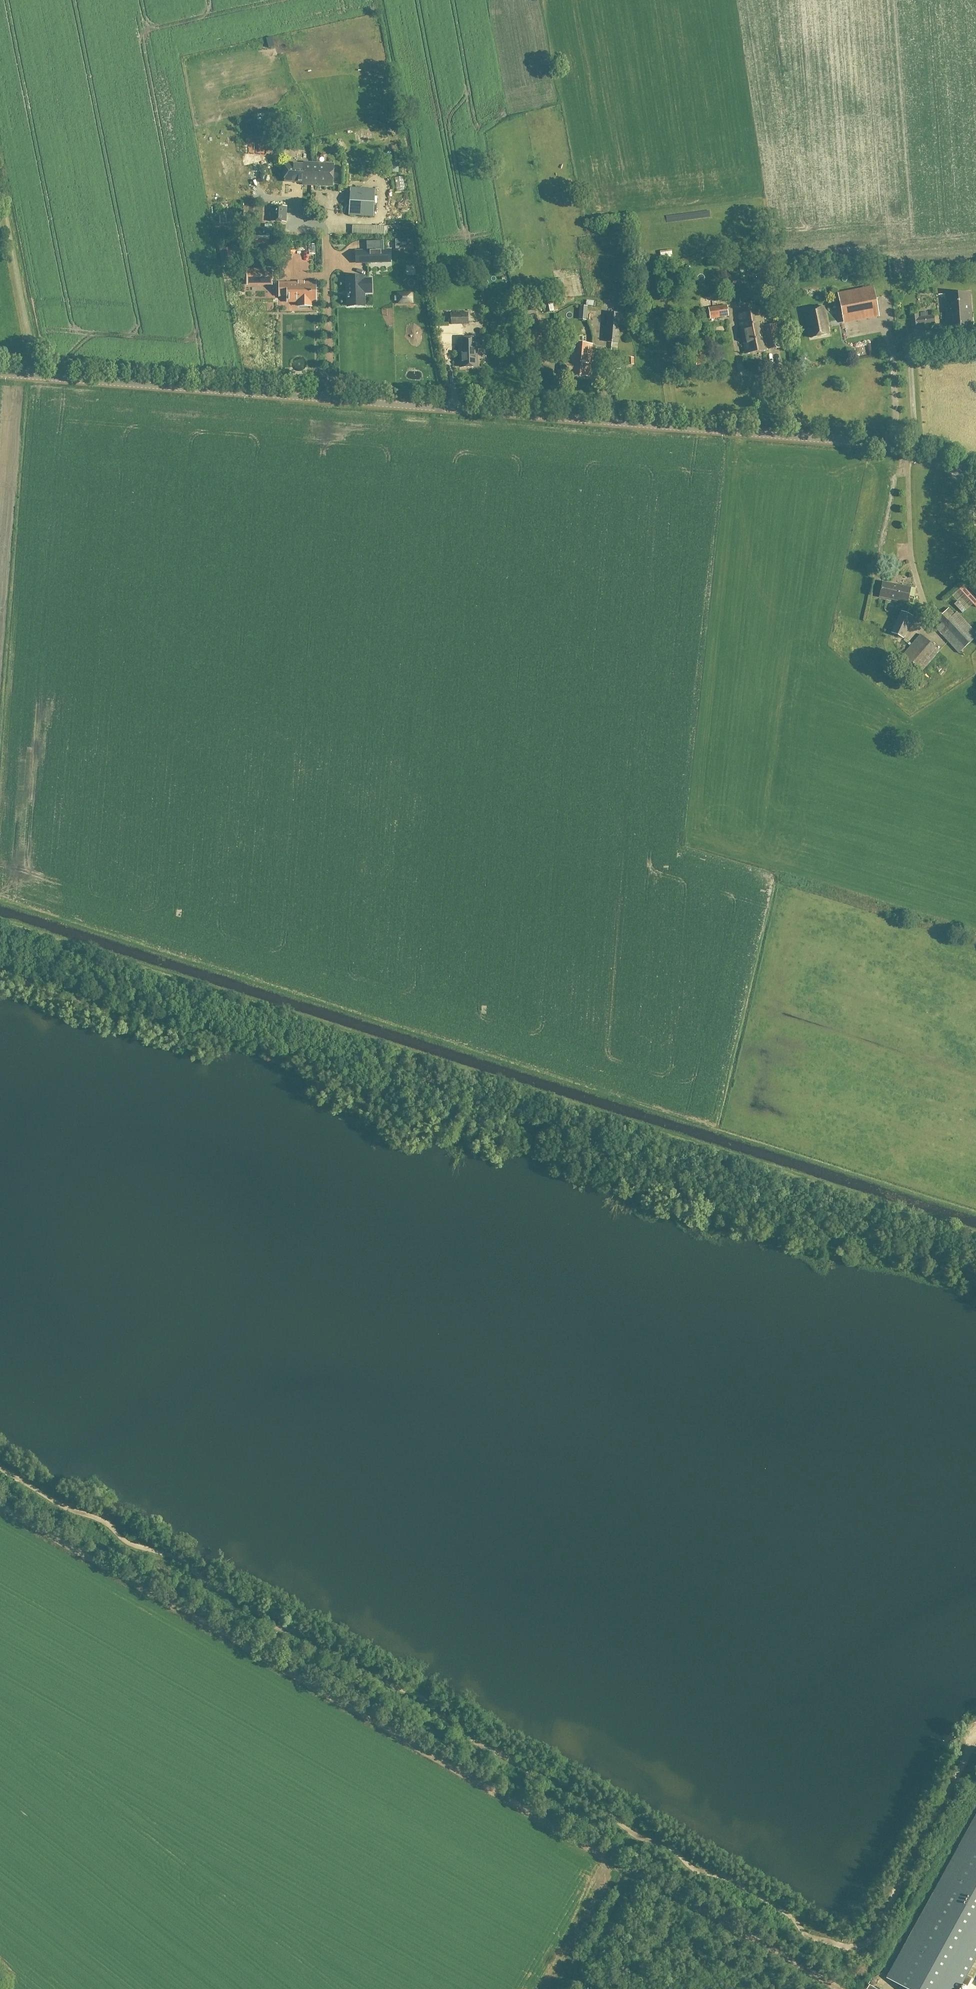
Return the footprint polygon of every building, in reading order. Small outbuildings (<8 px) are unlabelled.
[(285,182),(302,183),(302,186),(331,188),(333,165),(303,163),(303,166),(286,165),(285,182)] [(386,164),(385,172),(398,173),(398,164),(386,164)] [(358,217),(360,189),(350,188),(348,216),(358,217)] [(270,223),(286,223),(286,208),(271,207),(270,223)] [(367,252),(368,263),(383,263),(383,252),(367,252)] [(247,285),(271,285),(271,271),(247,271),(247,285)] [(370,281),(363,281),(363,278),(347,278),(348,307),(364,307),(363,293),(371,293),(370,281)] [(310,302),(315,302),(315,285),(279,285),(279,296),(287,296),(287,302),(298,302),(299,307),(310,307),(310,302)] [(873,288),(837,295),(842,320),(878,313),(873,288)] [(947,331),(972,329),(970,293),(945,294),(946,306),(945,306),(947,331)] [(411,295),(399,295),(399,303),(411,303),(411,295)] [(546,313),(558,311),(556,302),(543,304),(546,313)] [(728,317),(726,306),(708,309),(710,320),(728,317)] [(811,338),(829,334),(823,307),(805,310),(811,338)] [(775,325),(764,327),(761,312),(739,316),(746,355),(780,349),(775,325)] [(451,325),(468,324),(467,313),(450,314),(451,325)] [(617,343),(620,315),(608,314),(606,342),(617,343)] [(934,324),(933,317),(918,319),(917,316),(910,317),(912,328),(924,326),(924,325),(934,324)] [(462,367),(476,366),(475,348),(477,348),(477,339),(459,339),(459,351),(461,351),(462,367)] [(590,378),(592,346),(572,344),(570,362),(561,362),(560,375),(569,376),(590,378)] [(706,358),(703,358),(703,352),(695,353),(695,359),(695,367),(707,366),(706,358)] [(880,598),(897,601),(907,603),(910,589),(883,584),(880,598)] [(909,628),(896,623),(891,634),(903,639),(909,628)] [(906,1988),(957,1988),(960,1984),(967,1987),(971,1979),(965,1975),(975,1955),(975,1818),(888,1979),(906,1988)]
